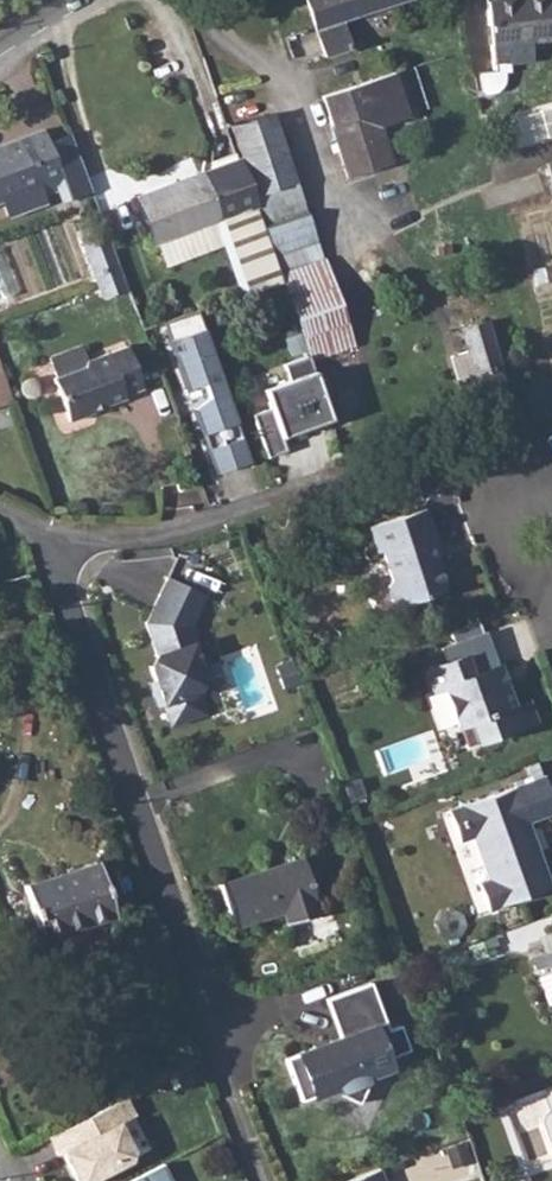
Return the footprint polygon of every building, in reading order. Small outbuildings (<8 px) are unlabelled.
[(321,55),(348,46),(338,18),(371,8),(397,0),(304,0),(321,55)] [(486,1),(493,62),(494,62),(531,59),(531,41),(550,38),(545,0),(491,0),(486,1)] [(391,72),(319,96),(346,177),(389,164),(377,125),(406,115),(391,72)] [(524,146),(551,138),(551,102),(515,112),(524,146)] [(276,111),(232,125),(243,156),(258,198),(298,187),(276,111)] [(44,140),(40,128),(0,143),(0,200),(38,186),(41,194),(61,186),(44,140)] [(243,156),(200,170),(219,220),(254,206),(258,198),(243,156)] [(219,220),(200,170),(133,195),(152,244),(219,220)] [(254,206),(219,220),(228,246),(245,294),(281,281),(263,228),(254,206)] [(308,211),(263,228),(281,281),(307,356),(310,364),(355,346),(308,211)] [(219,220),(152,244),(159,268),(228,246),(219,220)] [(197,310),(155,323),(209,472),(249,460),(197,310)] [(466,350),(449,355),(456,378),(474,374),(486,408),(508,401),(483,320),(459,327),(466,350)] [(80,366),(50,377),(66,420),(89,411),(91,407),(121,396),(120,394),(139,386),(123,344),(82,360),(80,366)] [(307,356),(250,375),(259,408),(250,413),(266,458),(286,450),(281,436),(330,421),(307,356)] [(10,401),(0,373),(0,404),(10,401)] [(423,509),(366,528),(376,555),(381,553),(392,582),(388,591),(392,603),(401,607),(445,592),(428,544),(435,540),(423,509)] [(203,595),(167,578),(145,623),(156,655),(155,655),(156,660),(153,666),(149,667),(153,680),(148,682),(156,705),(161,704),(167,721),(174,724),(198,716),(201,709),(196,692),(197,691),(203,679),(191,644),(194,643),(188,626),(203,595)] [(469,723),(477,743),(534,722),(527,701),(512,707),(496,666),(470,676),(463,657),(424,670),(432,692),(443,688),(458,727),(469,723)] [(487,910),(549,888),(525,822),(551,812),(551,804),(542,777),(447,812),(458,841),(471,836),(487,880),(477,883),(487,910)] [(316,910),(298,856),(218,882),(232,924),(280,910),(284,921),(316,910)] [(95,859),(22,883),(40,937),(113,914),(95,859)] [(540,952),(545,965),(551,968),(551,971),(551,948),(540,952)] [(383,1058),(407,1049),(398,1024),(386,1029),(369,981),(324,998),(339,1037),(329,1040),(325,1050),(314,1046),(284,1057),(299,1100),(328,1089),(357,1102),(370,1074),(387,1067),(383,1058)] [(129,1094),(44,1133),(51,1151),(60,1147),(136,1109),(129,1094)] [(136,1109),(60,1147),(77,1180),(89,1180),(156,1147),(136,1109)] [(164,1164),(128,1180),(172,1180),(164,1164)] [(370,1171),(342,1180),(374,1180),(370,1171)]
